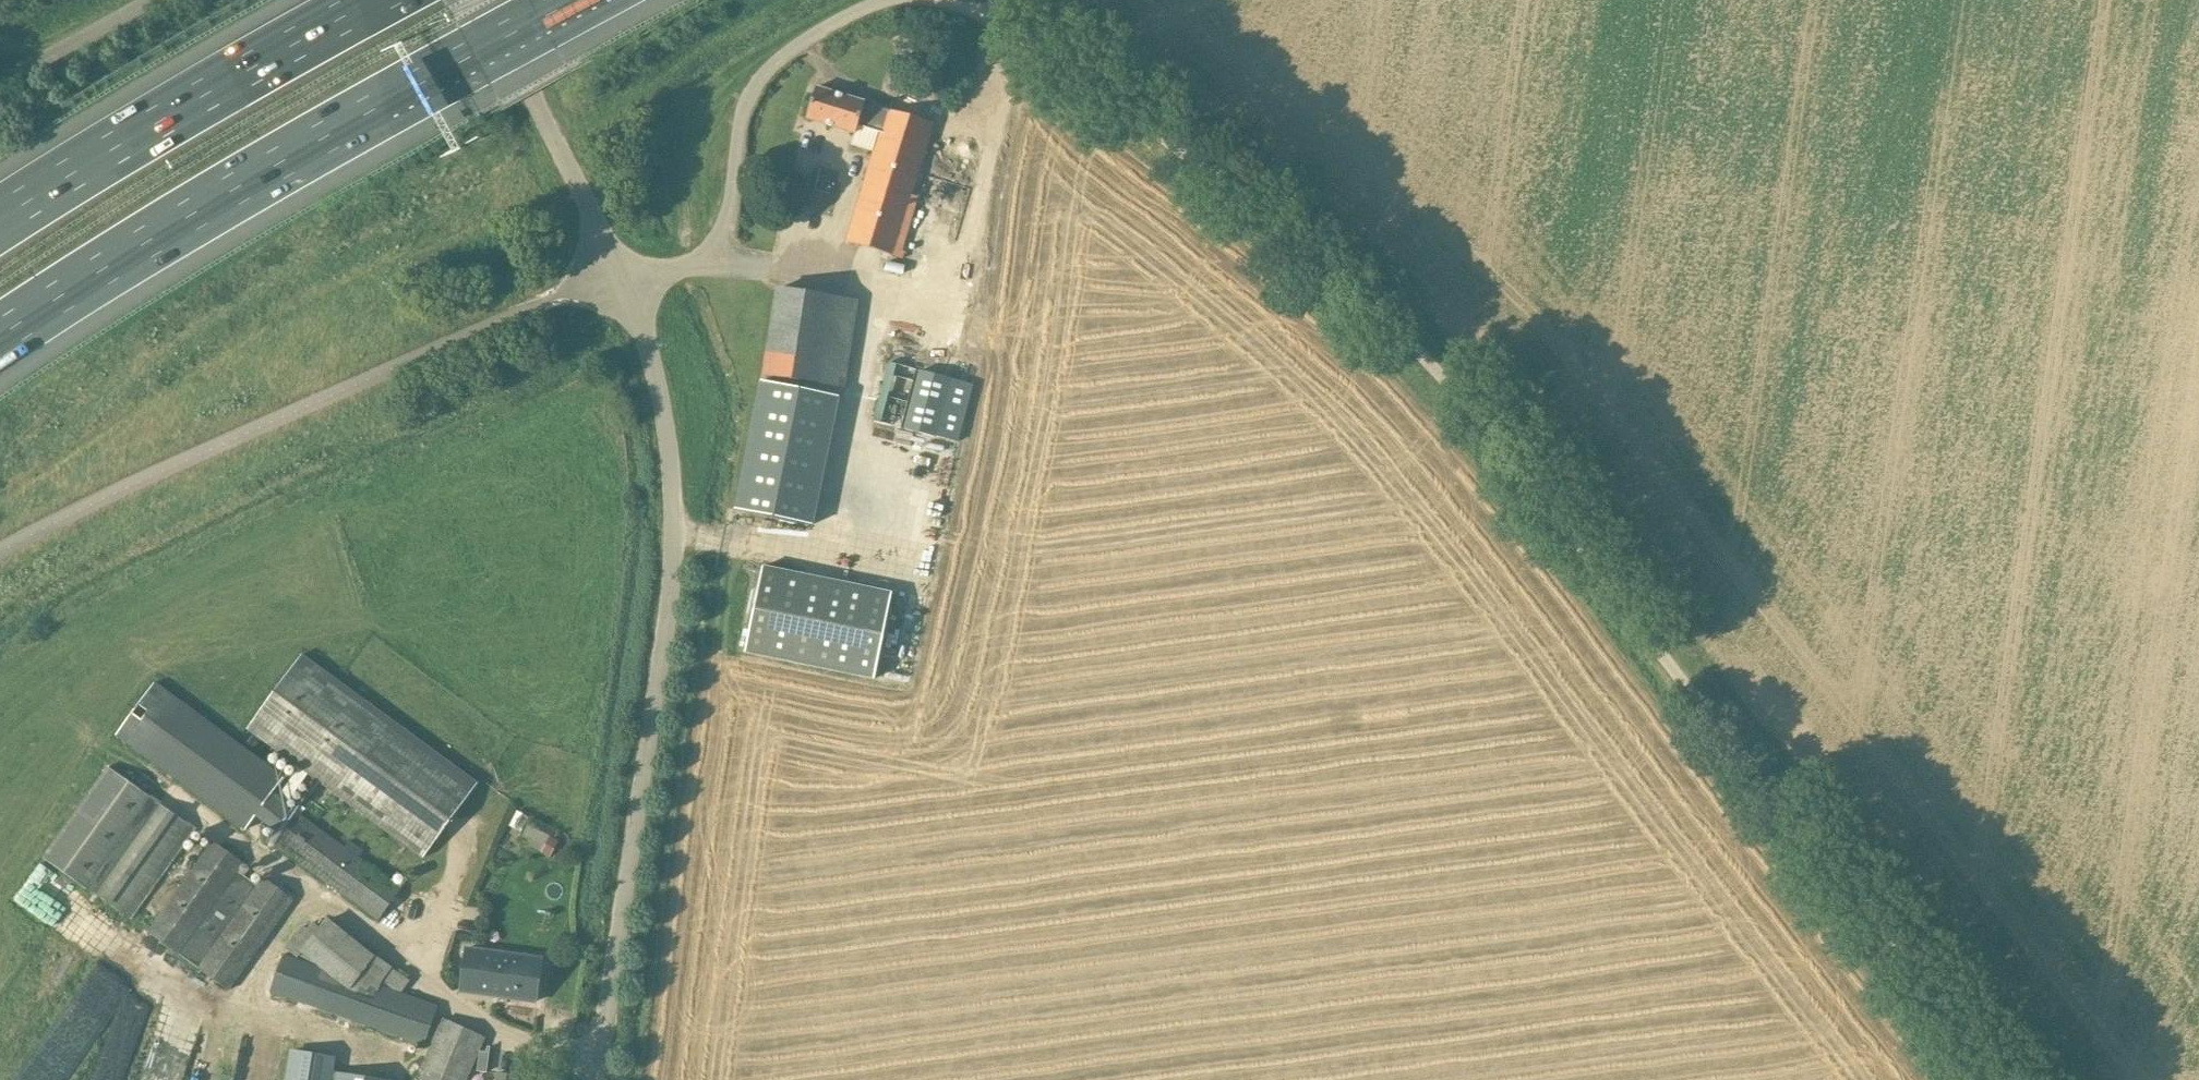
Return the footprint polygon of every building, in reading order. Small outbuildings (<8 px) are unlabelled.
[(855,134),(858,127),(880,133),(847,243),(903,259),(905,252),(901,250),(918,196),(911,193),(933,123),(865,103),(865,102),(815,86),(805,118),(855,134)] [(760,420),(782,424),(789,381),(845,389),(858,299),(775,287),(763,376),(767,377),(760,420)] [(850,484),(885,492),(889,476),(891,476),(903,429),(958,443),(974,384),(888,361),(873,419),(860,416),(848,466),(853,468),(850,484)] [(874,679),(891,593),(761,566),(744,652),(874,679)] [(422,857),(476,784),(300,654),(246,728),(422,857)] [(283,778),(153,683),(115,735),(244,830),(283,778)] [(195,829),(108,767),(42,858),(92,893),(93,892),(130,919),(195,829)] [(400,888),(291,809),(269,839),(377,919),(400,888)] [(550,837),(542,853),(550,857),(558,841),(550,837)] [(243,864),(213,842),(148,932),(229,990),(294,899),(263,878),(258,885),(238,871),(243,864)] [(460,992),(535,1002),(541,959),(466,948),(460,992)] [(359,979),(284,953),(271,991),(424,1044),(437,1007),(400,994),(409,981),(374,957),(359,979)] [(471,1069),(479,1049),(485,1037),(445,1019),(418,1079),(466,1079),(471,1069)] [(398,1079),(328,1070),(330,1055),(291,1049),(287,1079),(398,1079)] [(489,1053),(480,1052),(478,1071),(487,1072),(489,1053)]
